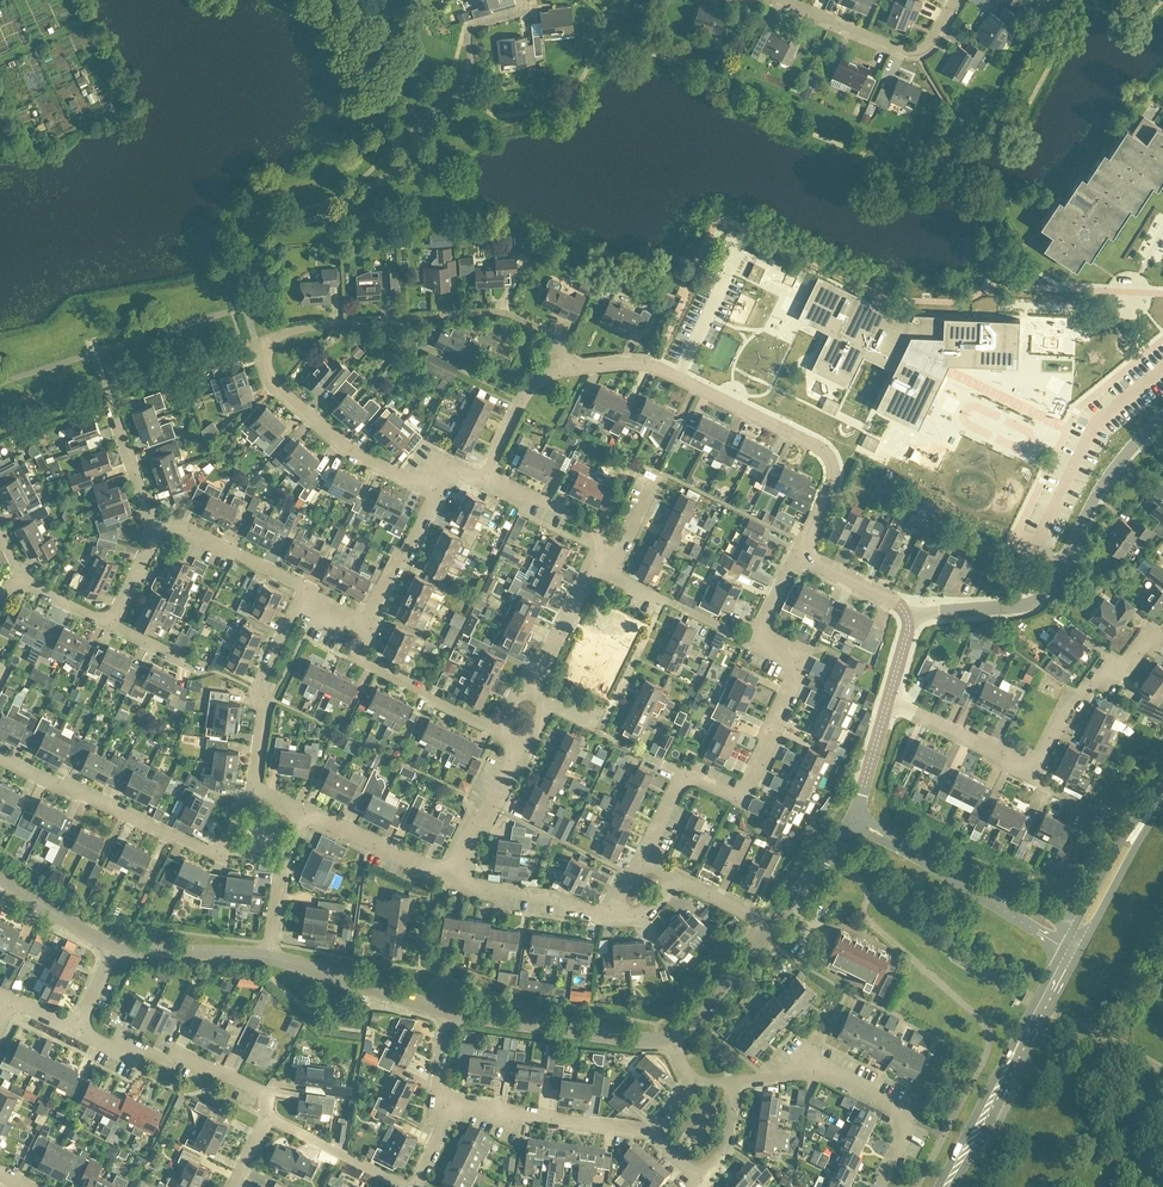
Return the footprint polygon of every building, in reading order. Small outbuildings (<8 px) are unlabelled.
[(474,18),(492,13),(489,5),(500,2),(499,0),(476,0),(478,8),(472,10),(474,18)] [(880,5),(882,0),(856,0),(853,7),(868,13),(872,2),(880,5)] [(889,22),(905,28),(909,18),(916,21),(923,2),(918,0),(908,0),(906,5),(897,1),(889,22)] [(719,9),(701,3),(693,26),(703,30),(704,26),(722,32),(727,14),(719,11),(719,9)] [(541,13),(544,38),(552,37),(551,33),(571,31),(569,21),(572,21),(571,7),(555,9),(556,11),(541,13)] [(990,14),(977,36),(1000,51),(1008,38),(1009,39),(1021,18),(1004,9),(998,19),(990,14)] [(758,59),(763,49),(781,59),(786,50),(794,54),(801,42),(793,38),(790,43),(766,29),(757,45),(756,45),(751,56),(758,59)] [(542,54),(540,37),(544,36),(543,34),(532,35),(534,55),(542,54)] [(535,65),(534,51),(525,52),(524,38),(498,41),(500,65),(518,62),(518,67),(535,65)] [(985,51),(985,52),(970,43),(965,50),(957,46),(950,58),(951,59),(944,71),(960,81),(970,65),(975,69),(982,58),(987,60),(990,54),(985,51)] [(843,56),(833,78),(859,90),(858,95),(868,99),(876,82),(866,77),(870,68),(843,56)] [(74,86),(78,95),(93,88),(89,79),(74,86)] [(884,83),(875,102),(888,108),(891,101),(913,111),(923,89),(900,79),(896,88),(884,83)] [(808,100),(813,88),(806,85),(801,97),(808,100)] [(1162,128),(1145,117),(1134,133),(1127,128),(1110,156),(1105,152),(1088,179),(1082,176),(1065,202),(1060,199),(1042,227),(1053,235),(1044,248),(1077,270),(1086,257),(1091,260),(1108,233),(1113,237),(1131,210),(1136,213),(1153,186),(1158,189),(1162,182),(1162,130),(1161,129),(1162,128)] [(455,261),(451,261),(450,248),(438,249),(438,258),(436,258),(433,261),(433,268),(424,268),(426,285),(433,285),(433,291),(450,289),(449,275),(456,275),(455,261)] [(476,272),(477,287),(493,286),(504,286),(503,274),(517,273),(516,259),(502,260),(502,267),(474,269),(473,257),(459,258),(461,275),(475,274),(474,272),(476,272)] [(323,281),(309,282),(301,282),(302,303),(318,302),(318,303),(331,302),(330,286),(338,285),(337,268),(322,270),(323,281)] [(733,295),(751,301),(759,274),(741,268),(733,295)] [(359,285),(357,285),(358,300),(381,299),(380,287),(398,285),(397,271),(379,272),(379,277),(373,278),(370,272),(358,276),(359,285)] [(876,407),(908,422),(913,412),(924,417),(944,375),(939,372),(941,367),(943,363),(950,363),(1006,366),(1007,354),(1013,354),(1019,355),(1020,319),(914,314),(911,320),(818,276),(803,308),(808,310),(813,313),(808,323),(829,333),(834,336),(832,340),(830,345),(824,342),(811,369),(849,387),(864,357),(893,371),(876,407)] [(575,299),(559,291),(562,285),(561,283),(553,278),(550,279),(548,285),(548,287),(550,288),(542,304),(559,312),(558,314),(574,321),(585,298),(578,294),(575,299)] [(590,287),(582,283),(578,290),(587,294),(590,287)] [(641,315),(611,301),(602,320),(622,330),(622,332),(631,336),(635,328),(643,331),(651,313),(644,309),(641,315)] [(453,330),(442,353),(470,367),(481,344),(453,330)] [(459,367),(435,355),(429,352),(421,367),(451,383),(459,367)] [(332,391),(340,382),(350,371),(336,359),(329,366),(320,358),(314,365),(316,367),(305,380),(320,393),(326,385),(332,391)] [(211,380),(215,392),(227,388),(227,389),(248,381),(244,369),(229,374),(226,364),(212,368),(216,378),(211,380)] [(333,410),(343,419),(358,402),(351,396),(358,389),(346,379),(335,391),(343,398),(333,410)] [(227,389),(227,388),(215,392),(218,401),(220,400),(225,414),(242,409),(239,401),(253,396),(248,381),(227,389)] [(600,421),(604,413),(614,392),(600,386),(595,397),(591,395),(589,399),(587,398),(583,405),(577,402),(571,413),(578,417),(580,413),(586,416),(587,415),(600,421)] [(155,410),(158,410),(166,407),(160,392),(145,397),(148,406),(133,411),(138,425),(158,418),(155,410)] [(633,408),(625,404),(628,399),(614,392),(604,413),(616,419),(611,431),(619,435),(625,424),(628,418),(633,408)] [(463,403),(488,415),(494,403),(477,395),(473,402),(465,398),(463,403)] [(363,406),(358,402),(343,419),(353,428),(363,416),(369,421),(381,406),(372,398),(370,398),(370,399),(363,406)] [(633,408),(628,418),(625,424),(639,431),(641,434),(644,436),(649,425),(651,426),(661,405),(647,398),(640,412),(633,408)] [(483,427),(488,415),(463,403),(461,407),(469,411),(465,418),(483,427)] [(674,412),(661,405),(651,426),(654,427),(653,431),(653,432),(654,434),(654,435),(656,438),(658,440),(660,440),(661,441),(663,441),(661,446),(670,450),(680,430),(673,426),(675,423),(670,421),(674,412)] [(253,442),(261,432),(276,415),(266,406),(256,418),(251,414),(239,427),(248,435),(246,437),(253,442)] [(385,443),(399,428),(392,421),(396,417),(387,408),(377,420),(382,424),(374,434),(385,443)] [(276,415),(261,432),(253,442),(253,443),(255,440),(265,448),(264,450),(269,455),(282,441),(276,436),(287,424),(276,415)] [(66,442),(70,455),(90,449),(87,438),(100,433),(94,416),(70,424),(75,438),(66,442)] [(696,430),(687,425),(680,440),(702,451),(716,422),(703,416),(696,430)] [(176,437),(173,428),(171,422),(160,425),(158,418),(138,425),(142,438),(157,433),(160,442),(176,437)] [(465,418),(462,425),(454,421),(452,426),(477,438),(483,427),(465,418)] [(703,451),(707,442),(714,445),(710,453),(716,456),(715,459),(723,463),(731,447),(723,443),(729,429),(716,422),(702,451),(703,451)] [(404,432),(399,428),(385,443),(396,453),(404,444),(412,450),(423,437),(410,425),(404,432)] [(471,450),(477,438),(452,426),(449,430),(457,434),(454,441),(471,450)] [(518,466),(531,473),(542,453),(528,446),(532,439),(524,435),(517,448),(525,452),(518,466)] [(736,456),(750,463),(759,443),(746,437),(739,450),(731,447),(723,463),(731,467),(736,456)] [(182,454),(177,441),(162,447),(165,455),(150,460),(155,474),(178,466),(174,457),(182,454)] [(283,470),(289,463),(294,468),(309,450),(299,441),(289,453),(283,448),(272,461),(283,470)] [(766,484),(770,475),(773,468),(765,464),(772,450),(759,443),(750,463),(762,469),(758,479),(766,484)] [(542,453),(531,473),(545,480),(552,465),(560,469),(567,456),(553,449),(550,457),(542,453)] [(318,480),(314,477),(319,471),(314,466),(320,459),(309,450),(294,468),(300,473),(296,477),(306,486),(299,496),(306,500),(313,488),(316,484),(318,480)] [(70,477),(74,489),(93,483),(91,476),(112,468),(106,451),(92,456),(91,454),(82,458),(86,471),(70,477)] [(583,498),(593,478),(597,471),(576,461),(580,453),(575,451),(564,472),(568,474),(571,476),(570,479),(574,482),(569,492),(583,498)] [(15,457),(13,458),(10,453),(3,457),(0,452),(0,474),(19,464),(15,457)] [(56,456),(48,459),(51,465),(59,462),(56,456)] [(1141,460),(1135,469),(1140,472),(1135,480),(1151,489),(1162,472),(1141,460)] [(210,473),(217,467),(212,461),(205,467),(210,473)] [(30,471),(25,462),(9,471),(13,480),(0,487),(0,491),(4,499),(23,489),(32,485),(26,473),(30,471)] [(173,494),(175,501),(176,502),(177,506),(178,507),(189,496),(188,494),(186,490),(191,488),(196,483),(194,477),(192,472),(186,474),(182,465),(178,466),(155,474),(160,489),(174,484),(176,493),(173,494)] [(777,496),(780,489),(788,492),(798,473),(785,466),(779,479),(770,475),(766,484),(763,489),(777,496)] [(350,474),(338,469),(328,489),(340,495),(350,474)] [(599,481),(593,478),(597,471),(593,478),(583,498),(596,505),(601,496),(603,497),(605,492),(612,495),(618,481),(604,475),(602,480),(599,481)] [(816,488),(808,485),(811,479),(798,473),(788,492),(795,496),(791,502),(797,505),(797,506),(806,510),(816,488)] [(359,512),(364,500),(365,499),(356,495),(363,480),(350,474),(340,495),(355,502),(352,509),(359,512)] [(318,480),(316,484),(313,488),(319,493),(327,481),(321,477),(318,480)] [(99,498),(102,508),(127,499),(123,485),(119,487),(118,485),(109,488),(107,481),(85,488),(88,496),(93,494),(95,499),(99,498)] [(1159,522),(1154,530),(1162,537),(1162,536),(1162,486),(1159,483),(1149,498),(1157,504),(1150,513),(1161,520),(1159,522)] [(224,501),(218,498),(222,490),(215,487),(208,484),(201,499),(207,502),(202,514),(215,520),(224,501)] [(38,496),(32,485),(23,489),(4,499),(11,511),(25,503),(29,509),(41,503),(38,496)] [(700,495),(689,489),(685,495),(696,500),(697,501),(700,495)] [(371,522),(376,513),(383,516),(393,496),(381,490),(374,504),(364,500),(359,512),(357,515),(367,520),(371,522)] [(456,503),(460,505),(479,515),(483,507),(494,512),(500,500),(487,494),(484,500),(467,492),(463,500),(460,498),(459,501),(458,500),(456,503)] [(692,508),(696,500),(685,495),(681,493),(675,507),(692,516),(695,509),(692,508)] [(224,501),(215,520),(228,526),(234,515),(240,518),(248,502),(235,495),(230,504),(224,501)] [(260,499),(254,495),(248,508),(254,512),(252,516),(255,517),(246,535),(258,541),(270,516),(256,509),(260,499)] [(393,496),(383,516),(395,522),(391,531),(400,536),(407,521),(398,516),(405,502),(393,496)] [(100,533),(99,538),(117,542),(119,532),(115,520),(128,515),(128,514),(132,512),(127,499),(102,508),(105,517),(96,520),(100,533)] [(23,544),(41,534),(37,526),(44,522),(41,518),(49,514),(45,505),(21,517),(25,525),(15,530),(23,544)] [(467,525),(464,530),(477,537),(480,531),(473,527),(477,520),(488,525),(490,520),(479,515),(460,505),(457,512),(454,511),(452,514),(451,513),(450,516),(454,518),(467,525)] [(689,522),(692,516),(675,507),(668,521),(683,528),(686,520),(689,522)] [(850,528),(857,531),(863,517),(852,512),(847,520),(840,516),(830,537),(843,543),(850,528)] [(285,523),(270,516),(258,541),(270,547),(279,529),(282,530),(284,526),(290,529),(297,516),(290,513),(285,523)] [(875,524),(876,521),(864,515),(863,517),(857,531),(863,534),(856,549),(869,556),(882,528),(875,524)] [(519,516),(511,532),(518,536),(526,519),(519,516)] [(716,519),(708,516),(705,522),(713,525),(716,519)] [(792,525),(775,518),(772,525),(789,533),(792,525)] [(744,548),(762,557),(768,545),(763,542),(765,539),(759,536),(760,534),(762,535),(766,527),(750,519),(746,527),(752,530),(744,548)] [(1105,546),(1121,558),(1139,534),(1146,539),(1153,531),(1138,520),(1132,529),(1121,521),(1114,531),(1115,531),(1105,546)] [(668,521),(662,535),(679,543),(682,537),(679,536),(683,528),(668,521)] [(710,531),(713,525),(705,522),(703,527),(710,531)] [(296,567),(298,563),(307,544),(300,540),(305,529),(293,524),(287,536),(293,539),(285,557),(292,561),(291,563),(294,565),(293,566),(296,567)] [(881,567),(894,573),(904,553),(897,549),(905,533),(892,527),(881,549),(888,552),(881,567)] [(476,537),(477,537),(464,530),(461,537),(443,529),(440,536),(437,535),(435,538),(434,537),(433,540),(437,542),(456,551),(461,554),(464,546),(471,549),(476,537)] [(938,545),(945,549),(952,534),(945,530),(938,545)] [(511,532),(509,538),(515,541),(518,536),(511,532)] [(319,555),(325,558),(331,545),(324,542),(320,550),(313,547),(318,536),(313,533),(307,544),(298,563),(305,567),(304,570),(307,571),(306,572),(309,574),(311,570),(319,555)] [(45,541),(41,534),(23,544),(30,557),(35,554),(38,561),(58,550),(52,538),(45,541)] [(665,553),(669,555),(673,547),(676,549),(679,543),(662,535),(655,548),(665,553)] [(536,544),(564,558),(570,546),(549,536),(546,543),(538,539),(536,544)] [(117,542),(99,538),(97,545),(94,545),(90,558),(94,560),(90,568),(112,579),(119,565),(105,558),(109,549),(115,550),(117,542)] [(427,553),(431,555),(450,564),(453,557),(464,562),(465,562),(469,564),(471,559),(467,557),(461,554),(456,551),(437,542),(433,549),(430,548),(429,551),(428,550),(427,553)] [(695,543),(692,549),(699,553),(702,547),(695,543)] [(938,562),(945,549),(938,545),(933,543),(929,551),(921,547),(911,568),(924,575),(932,558),(938,562)] [(541,552),(538,559),(563,572),(563,571),(559,569),(564,558),(536,544),(533,549),(541,552)] [(343,551),(331,545),(325,558),(331,561),(323,578),(330,582),(329,585),(332,586),(331,587),(334,589),(336,585),(345,565),(338,562),(343,551)] [(508,558),(512,550),(505,546),(501,554),(508,558)] [(661,561),(665,553),(655,548),(651,546),(644,560),(661,568),(664,563),(661,561)] [(762,557),(744,548),(738,560),(725,554),(721,563),(736,571),(741,562),(756,569),(762,557)] [(696,559),(699,553),(692,549),(689,555),(696,559)] [(351,554),(345,565),(336,585),(343,588),(342,591),(345,592),(344,594),(347,595),(349,591),(358,571),(351,568),(356,557),(351,554)] [(461,570),(450,564),(431,555),(427,562),(424,561),(423,564),(422,563),(420,566),(424,568),(443,577),(447,570),(458,575),(461,570)] [(937,581),(950,587),(957,573),(964,576),(972,561),(959,555),(955,564),(947,560),(937,581)] [(176,556),(170,568),(191,578),(195,571),(203,575),(208,565),(195,558),(192,564),(176,556)] [(539,567),(536,573),(557,583),(563,572),(538,559),(534,558),(532,563),(539,567)] [(659,574),(661,568),(644,560),(637,574),(651,581),(655,573),(659,574)] [(363,561),(358,571),(349,591),(356,594),(355,597),(358,599),(357,600),(360,601),(362,597),(370,580),(377,583),(383,570),(376,567),(371,578),(364,574),(369,563),(363,561)] [(721,581),(717,587),(717,588),(737,598),(742,586),(731,580),(736,571),(721,563),(714,577),(721,581)] [(1140,604),(1156,616),(1162,606),(1162,592),(1161,591),(1162,588),(1162,574),(1153,566),(1146,575),(1157,583),(1155,586),(1154,585),(1140,604)] [(105,593),(112,579),(90,568),(86,577),(77,572),(75,577),(74,577),(70,585),(98,598),(101,591),(105,593)] [(170,590),(184,596),(183,596),(188,598),(189,595),(189,591),(194,580),(191,578),(170,568),(169,570),(168,569),(166,570),(163,575),(164,577),(165,577),(164,579),(173,584),(170,590)] [(681,571),(678,577),(685,580),(688,574),(681,571)] [(246,591),(257,597),(276,606),(280,599),(283,600),(284,597),(285,598),(286,595),(282,593),(283,593),(265,584),(268,578),(256,572),(252,579),(263,584),(260,591),(249,586),(246,591)] [(552,595),(557,583),(536,573),(533,580),(525,576),(523,581),(515,577),(512,583),(533,593),(534,593),(536,587),(552,595)] [(405,586),(409,588),(428,597),(432,590),(443,595),(445,590),(435,585),(435,584),(415,575),(412,583),(409,581),(407,584),(406,583),(405,586)] [(1106,583),(1114,589),(1119,583),(1110,576),(1106,583)] [(683,586),(685,580),(678,577),(676,582),(683,586)] [(534,593),(533,593),(512,583),(508,590),(517,594),(514,598),(519,601),(517,607),(536,616),(542,604),(533,600),(536,594),(534,593)] [(737,598),(717,588),(717,587),(710,584),(704,597),(731,610),(737,598)] [(803,618),(807,611),(817,591),(803,584),(796,599),(788,595),(782,608),(790,611),(803,618)] [(439,603),(428,597),(409,588),(405,595),(403,594),(401,597),(400,596),(399,599),(403,601),(422,610),(426,603),(436,608),(439,603)] [(188,598),(183,596),(184,596),(170,590),(167,596),(154,589),(148,601),(170,611),(175,614),(180,603),(185,605),(188,598)] [(483,590),(477,602),(484,605),(487,600),(489,594),(483,590)] [(830,597),(817,591),(807,611),(803,618),(805,615),(818,622),(817,625),(824,628),(831,616),(835,607),(828,603),(830,597)] [(280,608),(276,606),(257,597),(253,604),(242,599),(236,611),(249,617),(252,611),(270,619),(273,612),(276,613),(278,610),(279,611),(280,608)] [(1090,619),(1112,635),(1122,622),(1125,624),(1136,609),(1122,598),(1115,607),(1105,600),(1090,619)] [(170,611),(148,601),(143,612),(172,627),(174,622),(166,618),(170,611)] [(394,609),(392,612),(396,614),(415,624),(419,616),(430,621),(433,616),(422,610),(403,601),(399,608),(396,607),(395,610),(394,609)] [(18,627),(25,631),(35,610),(23,604),(22,606),(14,602),(0,630),(13,636),(18,627)] [(482,610),(484,605),(477,602),(475,607),(482,610)] [(533,622),(536,616),(517,607),(511,604),(505,616),(511,618),(530,628),(533,622)] [(841,628),(850,632),(859,612),(846,605),(838,620),(831,616),(824,628),(825,629),(823,632),(831,636),(835,629),(840,632),(841,628)] [(35,610),(25,631),(32,634),(28,641),(34,643),(32,646),(33,646),(30,651),(39,656),(40,654),(42,650),(48,637),(49,635),(40,631),(47,616),(35,610)] [(169,631),(172,627),(143,612),(137,624),(158,634),(162,627),(169,631)] [(880,641),(874,638),(865,633),(873,618),(859,612),(850,632),(857,636),(855,640),(861,643),(859,646),(874,653),(880,641)] [(474,634),(485,619),(480,615),(468,630),(474,634)] [(529,631),(530,628),(511,618),(505,630),(527,641),(532,632),(529,631)] [(687,642),(691,644),(694,638),(690,636),(694,628),(680,621),(674,635),(687,642)] [(226,631),(237,637),(257,646),(260,639),(263,640),(265,637),(266,638),(267,635),(263,633),(244,624),(240,631),(229,626),(226,631)] [(390,638),(390,639),(409,648),(413,640),(423,646),(426,640),(415,635),(415,634),(396,625),(392,633),(390,631),(388,634),(387,634),(386,636),(390,638)] [(64,659),(67,652),(77,633),(64,627),(57,641),(48,637),(42,650),(40,654),(49,658),(50,656),(63,662),(64,659)] [(484,642),(491,645),(491,646),(512,656),(513,655),(514,654),(515,652),(515,650),(519,651),(520,649),(523,650),(527,641),(505,630),(501,628),(495,638),(494,641),(485,637),(483,641),(484,642)] [(1069,667),(1081,651),(1085,646),(1081,643),(1086,636),(1075,629),(1070,635),(1061,628),(1047,647),(1063,658),(1061,661),(1069,667)] [(175,643),(182,646),(187,634),(181,631),(175,643)] [(1027,648),(1033,639),(1020,631),(1014,640),(1027,648)] [(77,633),(67,652),(64,659),(70,662),(70,663),(83,670),(89,657),(83,654),(89,639),(77,633)] [(194,638),(187,634),(182,646),(189,649),(194,638)] [(662,644),(661,646),(684,657),(687,651),(684,649),(687,642),(674,635),(668,647),(662,644)] [(480,654),(477,661),(498,671),(504,659),(488,651),(491,645),(484,642),(483,641),(472,636),(469,642),(476,646),(474,651),(480,654)] [(220,644),(231,650),(250,659),(254,652),(257,653),(258,650),(259,651),(261,648),(257,646),(237,637),(234,644),(223,639),(220,644)] [(420,653),(409,648),(390,639),(386,646),(383,644),(382,647),(381,646),(379,649),(383,651),(401,660),(397,666),(410,673),(414,666),(403,660),(406,653),(417,658),(420,653)] [(992,644),(984,640),(971,639),(969,648),(982,649),(989,652),(992,644)] [(110,672),(110,673),(121,652),(108,646),(107,649),(98,644),(92,656),(94,657),(88,670),(100,676),(104,669),(110,672)] [(713,645),(710,653),(716,656),(720,648),(713,645)] [(684,657),(661,646),(660,648),(666,651),(660,663),(674,670),(677,662),(681,664),(684,657)] [(1001,648),(998,656),(1006,660),(1010,652),(1001,648)] [(449,658),(455,661),(459,652),(454,649),(449,658)] [(254,661),(250,659),(231,650),(227,657),(217,652),(211,664),(223,670),(227,664),(244,672),(248,665),(251,666),(252,663),(253,664),(254,661)] [(1085,661),(1090,666),(1098,655),(1093,651),(1085,661)] [(128,692),(135,677),(140,666),(131,661),(133,658),(121,652),(110,673),(110,672),(107,679),(119,685),(118,687),(128,692)] [(717,682),(722,675),(717,672),(727,655),(721,652),(707,676),(717,682)] [(829,667),(826,672),(847,682),(853,669),(861,673),(866,663),(850,655),(846,662),(838,658),(833,669),(829,667)] [(477,661),(471,657),(468,663),(475,666),(472,672),(493,683),(498,671),(477,661)] [(942,697),(952,676),(933,666),(935,662),(926,658),(919,674),(933,682),(928,690),(942,697)] [(303,696),(308,698),(323,667),(311,661),(302,679),(310,682),(306,690),(303,696)] [(1158,664),(1149,676),(1162,687),(1162,668),(1158,664)] [(143,696),(145,693),(147,687),(155,691),(165,671),(153,665),(146,679),(139,676),(130,694),(137,697),(139,694),(143,696)] [(725,686),(726,687),(751,699),(757,686),(745,680),(749,672),(735,665),(725,686)] [(973,665),(969,672),(966,670),(961,680),(952,676),(942,697),(956,704),(962,691),(970,694),(974,686),(982,670),(973,665)] [(312,700),(315,695),(319,687),(326,690),(334,673),(323,667),(308,698),(312,700)] [(982,670),(974,686),(983,690),(976,703),(988,709),(999,688),(992,685),(996,677),(990,674),(982,670)] [(175,707),(181,695),(175,692),(177,689),(175,685),(173,684),(177,677),(165,671),(155,691),(167,697),(166,698),(167,702),(175,707)] [(436,686),(443,689),(449,676),(442,672),(436,686)] [(487,694),(493,683),(472,672),(468,679),(462,676),(459,681),(466,684),(487,694)] [(841,694),(847,682),(826,672),(824,676),(828,678),(824,687),(831,690),(832,690),(841,695),(841,694)] [(334,704),(333,704),(346,678),(334,673),(326,690),(333,694),(325,709),(330,711),(334,704)] [(1153,699),(1147,706),(1162,717),(1162,687),(1149,676),(1140,689),(1153,699)] [(333,704),(334,704),(338,706),(342,698),(349,702),(358,684),(346,678),(333,704)] [(640,691),(666,703),(668,699),(660,695),(664,687),(646,679),(640,691)] [(564,685),(557,682),(555,687),(561,690),(564,685)] [(481,706),(487,694),(466,684),(463,690),(456,687),(454,692),(460,696),(481,706)] [(1017,707),(1025,691),(1012,684),(1008,692),(999,688),(988,709),(1003,716),(1009,703),(1017,707)] [(722,695),(715,708),(722,711),(730,715),(734,707),(744,711),(751,699),(726,687),(722,695)] [(3,708),(9,695),(12,697),(15,691),(7,688),(5,693),(2,692),(0,695),(0,707),(3,708)] [(372,717),(376,720),(377,720),(381,712),(389,694),(377,688),(369,706),(376,709),(372,717)] [(216,715),(225,716),(239,718),(241,704),(224,702),(225,692),(211,690),(209,705),(217,707),(216,715)] [(848,698),(841,694),(841,695),(832,690),(831,690),(828,698),(824,696),(821,701),(847,713),(853,700),(848,698)] [(640,691),(635,702),(652,711),(656,704),(663,708),(664,707),(666,703),(640,691)] [(20,693),(16,701),(22,705),(27,697),(20,693)] [(383,723),(388,725),(401,700),(389,694),(381,712),(387,715),(383,723)] [(400,731),(404,723),(412,706),(401,700),(388,725),(400,731)] [(823,708),(819,716),(836,724),(841,726),(847,713),(821,701),(819,706),(823,708)] [(361,702),(358,709),(363,712),(367,704),(361,702)] [(654,726),(657,722),(649,718),(652,711),(635,702),(629,714),(633,716),(654,726)] [(5,738),(18,712),(21,706),(13,703),(7,715),(3,713),(0,719),(0,735),(5,738)] [(1118,733),(1123,721),(1124,721),(1129,711),(1113,704),(1108,713),(1096,707),(1090,719),(1114,730),(1118,733)] [(715,718),(708,731),(734,744),(740,731),(731,726),(736,718),(730,715),(722,711),(715,708),(711,717),(715,718)] [(30,717),(18,712),(5,738),(17,744),(25,728),(31,731),(38,718),(31,715),(30,717)] [(623,734),(637,741),(644,727),(652,731),(654,726),(633,716),(629,714),(623,726),(626,727),(623,734)] [(182,716),(174,715),(173,726),(181,727),(182,716)] [(239,718),(225,716),(216,715),(215,723),(208,722),(206,735),(220,737),(221,729),(237,731),(239,718)] [(36,753),(48,759),(61,733),(62,730),(50,725),(52,721),(42,716),(34,734),(43,738),(36,753)] [(836,724),(819,716),(814,726),(810,724),(808,729),(812,731),(820,735),(817,743),(821,745),(832,750),(837,740),(843,727),(841,726),(836,724)] [(429,751),(442,725),(430,719),(421,737),(428,740),(424,748),(429,751)] [(1080,740),(1086,743),(1092,746),(1102,751),(1108,754),(1112,745),(1108,742),(1114,730),(1090,719),(1080,740)] [(314,723),(306,722),(305,730),(313,731),(314,723)] [(438,745),(445,748),(453,731),(442,725),(429,751),(434,753),(438,745)] [(452,762),(465,737),(453,731),(445,748),(452,752),(448,760),(452,762)] [(674,735),(668,732),(666,731),(659,744),(668,748),(673,738),(674,736),(674,735)] [(728,756),(734,744),(708,731),(702,744),(708,747),(704,756),(715,761),(719,752),(728,756)] [(561,746),(577,754),(580,748),(578,747),(581,739),(567,732),(561,746)] [(73,738),(61,733),(48,759),(60,765),(67,750),(77,755),(77,754),(84,739),(75,735),(73,738)] [(845,736),(842,744),(852,748),(855,740),(845,736)] [(216,749),(214,762),(237,766),(239,752),(227,751),(229,740),(208,737),(207,740),(197,739),(196,747),(206,749),(206,748),(216,749)] [(293,772),(297,751),(288,750),(290,742),(283,741),(284,738),(277,737),(274,754),(281,755),(279,770),(293,772)] [(457,764),(458,762),(465,765),(477,742),(465,737),(452,762),(457,764)] [(93,776),(102,756),(93,752),(97,744),(84,738),(84,739),(77,754),(85,757),(83,760),(85,761),(81,770),(93,776)] [(323,749),(319,749),(320,743),(313,742),(312,745),(306,744),(305,752),(297,751),(293,772),(308,775),(310,760),(317,761),(318,756),(322,756),(323,749)] [(924,767),(933,748),(920,742),(916,751),(910,748),(901,764),(912,769),(915,763),(924,767)] [(1092,746),(1086,743),(1082,752),(1069,746),(1063,758),(1084,768),(1087,762),(1091,764),(1094,758),(1097,760),(1102,751),(1092,746)] [(824,759),(832,762),(837,752),(832,750),(821,745),(817,752),(809,748),(804,758),(800,756),(798,761),(818,771),(824,759)] [(554,760),(568,766),(571,759),(575,760),(577,754),(561,746),(554,760)] [(942,784),(943,782),(950,768),(943,764),(947,755),(933,748),(924,767),(938,775),(935,781),(942,784)] [(584,758),(594,763),(601,766),(604,759),(587,751),(584,758)] [(128,759),(127,759),(115,753),(111,761),(102,756),(93,776),(105,782),(109,773),(111,774),(113,771),(120,775),(122,771),(122,772),(128,759)] [(124,791),(136,797),(146,776),(150,767),(129,756),(127,759),(128,759),(122,772),(131,776),(124,791)] [(334,795),(344,776),(337,772),(340,764),(335,762),(336,759),(330,756),(322,772),(328,775),(321,788),(334,795)] [(594,763),(584,758),(581,763),(592,768),(594,763)] [(1080,776),(1084,768),(1063,758),(1056,772),(1069,778),(1065,787),(1084,795),(1091,781),(1080,776)] [(467,770),(475,774),(480,764),(472,760),(467,770)] [(547,773),(564,782),(567,776),(564,774),(568,766),(554,760),(547,773)] [(708,760),(706,764),(711,766),(706,778),(717,783),(724,767),(708,760)] [(799,768),(795,776),(812,784),(815,786),(817,787),(824,774),(818,771),(798,761),(795,766),(799,768)] [(201,782),(210,786),(222,788),(224,777),(235,779),(237,766),(214,762),(213,768),(203,767),(201,782)] [(615,773),(617,773),(622,776),(625,770),(618,767),(616,772),(615,773)] [(629,779),(646,788),(653,774),(639,767),(635,775),(632,773),(629,779)] [(363,814),(375,820),(385,800),(380,797),(383,793),(377,778),(376,774),(378,770),(374,768),(361,796),(370,800),(363,814)] [(152,779),(146,776),(136,797),(148,802),(155,788),(164,792),(172,777),(162,772),(162,773),(157,770),(152,779)] [(415,774),(407,770),(404,777),(411,780),(415,774)] [(367,778),(361,775),(354,771),(350,779),(344,776),(334,795),(335,795),(335,797),(337,799),(338,801),(341,802),(343,803),(346,803),(347,801),(348,802),(355,788),(361,791),(367,778)] [(945,801),(949,793),(962,799),(972,778),(959,772),(952,786),(943,782),(942,784),(936,797),(945,801)] [(550,792),(554,794),(558,786),(561,787),(564,782),(547,773),(540,786),(540,787),(550,792)] [(620,782),(622,776),(617,773),(615,773),(612,778),(620,782)] [(785,787),(806,797),(809,799),(815,786),(812,784),(795,776),(791,784),(788,782),(785,787)] [(821,785),(830,790),(834,781),(825,776),(821,785)] [(193,791),(188,803),(208,813),(214,801),(205,796),(210,786),(201,782),(193,777),(188,788),(193,791)] [(972,778),(962,799),(975,806),(968,820),(976,824),(979,818),(980,818),(983,811),(987,803),(979,799),(985,785),(972,778)] [(577,788),(580,782),(573,779),(570,785),(577,788)] [(639,801),(646,788),(629,779),(626,785),(629,787),(625,795),(639,801)] [(540,787),(540,786),(536,784),(529,798),(546,807),(549,801),(546,799),(550,792),(540,787)] [(577,788),(570,785),(567,790),(574,794),(577,788)] [(7,818),(6,820),(15,824),(23,807),(15,804),(21,793),(8,787),(0,803),(0,815),(7,818)] [(793,807),(798,809),(799,810),(804,812),(810,799),(809,799),(806,797),(785,787),(783,792),(787,794),(783,801),(783,802),(793,807)] [(409,829),(421,835),(431,814),(419,808),(425,797),(418,794),(410,811),(416,814),(409,829)] [(602,800),(609,803),(612,797),(605,794),(602,800)] [(639,801),(625,795),(621,802),(618,801),(615,807),(633,815),(639,801)] [(546,807),(529,798),(523,812),(536,819),(540,811),(543,812),(546,807)] [(793,807),(783,802),(783,801),(777,798),(772,806),(769,804),(766,809),(787,820),(792,822),(798,809),(793,807)] [(397,805),(385,800),(375,820),(387,826),(394,812),(403,817),(410,803),(400,799),(397,805)] [(823,806),(827,809),(832,803),(828,799),(826,801),(823,806)] [(44,826),(53,806),(40,800),(34,814),(25,810),(18,825),(32,832),(37,822),(44,826)] [(606,809),(609,803),(602,800),(599,806),(606,809)] [(208,813),(188,803),(185,801),(174,825),(191,833),(196,824),(202,827),(208,813)] [(988,821),(1001,827),(1010,808),(997,802),(991,815),(983,811),(980,818),(979,818),(976,824),(974,829),(982,833),(988,821)] [(61,846),(68,831),(59,827),(66,813),(53,806),(44,826),(51,829),(46,839),(61,846)] [(557,812),(564,816),(567,810),(560,806),(557,812)] [(827,809),(823,806),(819,811),(824,814),(827,809)] [(633,815),(615,807),(612,813),(615,814),(611,822),(616,824),(626,829),(630,830),(626,828),(633,815)] [(1019,845),(1022,838),(1025,832),(1018,829),(1024,815),(1010,808),(1001,827),(1015,834),(1011,841),(1019,845)] [(787,820),(766,809),(764,814),(768,816),(763,827),(771,831),(768,838),(783,846),(788,836),(781,832),(787,820)] [(438,817),(431,814),(421,835),(433,841),(438,830),(451,836),(456,826),(450,823),(454,814),(448,811),(446,813),(441,810),(438,817)] [(688,840),(684,849),(697,855),(707,833),(700,829),(705,819),(693,813),(682,836),(688,840)] [(1046,815),(1040,826),(1032,822),(1026,833),(1025,832),(1022,838),(1032,843),(1036,835),(1047,841),(1057,821),(1046,815)] [(565,840),(574,821),(564,816),(554,835),(565,840)] [(595,831),(598,825),(591,821),(588,828),(595,831)] [(1078,842),(1067,836),(1071,828),(1057,821),(1047,841),(1061,847),(1058,854),(1069,860),(1078,842)] [(606,836),(623,844),(630,830),(626,829),(616,824),(611,822),(616,825),(612,832),(609,830),(606,836)] [(81,828),(72,847),(84,853),(93,834),(81,828)] [(198,835),(211,839),(213,832),(200,828),(198,835)] [(593,837),(595,831),(588,828),(586,833),(593,837)] [(740,833),(737,837),(733,846),(725,841),(714,864),(728,870),(732,861),(739,864),(749,843),(751,838),(740,833)] [(93,834),(84,853),(95,859),(105,840),(93,834)] [(510,840),(499,839),(497,853),(520,856),(521,848),(530,849),(532,836),(511,834),(510,840)] [(623,844),(606,836),(603,842),(606,844),(603,851),(616,858),(623,844)] [(545,852),(545,839),(536,839),(535,852),(545,852)] [(120,870),(123,864),(130,867),(139,848),(127,842),(120,856),(113,853),(106,868),(113,871),(114,867),(120,870)] [(336,872),(329,869),(335,855),(342,858),(347,848),(334,842),(329,854),(313,848),(308,860),(336,873),(336,872)] [(68,850),(61,846),(52,863),(60,867),(68,850)] [(139,848),(130,867),(142,873),(138,881),(145,884),(152,871),(145,868),(152,854),(139,848)] [(752,860),(742,882),(754,889),(763,872),(770,875),(780,855),(767,849),(760,864),(752,860)] [(518,870),(520,856),(497,853),(497,856),(494,856),(493,864),(496,864),(495,867),(511,869),(510,877),(528,879),(529,872),(518,870)] [(592,859),(581,854),(577,861),(571,858),(565,870),(586,880),(589,875),(595,878),(598,871),(589,867),(592,859)] [(160,882),(171,888),(175,881),(186,886),(196,866),(184,860),(177,875),(166,869),(160,882)] [(336,873),(308,860),(302,872),(317,879),(314,885),(327,891),(336,873)] [(92,888),(94,883),(95,884),(103,867),(96,863),(88,880),(87,880),(85,885),(92,888)] [(184,891),(202,899),(201,906),(213,908),(215,889),(209,888),(204,886),(210,872),(196,866),(186,886),(184,891)] [(584,899),(586,895),(589,888),(584,885),(586,880),(565,870),(559,882),(576,890),(574,894),(584,899)] [(236,907),(237,899),(238,899),(241,877),(241,874),(240,872),(231,871),(229,873),(229,875),(228,875),(226,887),(225,887),(223,889),(222,890),(215,889),(213,908),(217,909),(218,904),(224,905),(228,905),(236,907)] [(254,878),(241,877),(238,899),(251,901),(250,911),(260,912),(262,896),(252,894),(254,878)] [(144,903),(148,894),(142,891),(138,899),(141,901),(144,903)] [(376,907),(407,911),(410,896),(392,894),(391,902),(377,900),(376,907)] [(305,920),(327,923),(329,909),(344,911),(345,904),(324,901),(323,908),(307,905),(305,920)] [(407,911),(376,907),(375,914),(390,916),(388,924),(405,926),(407,911)] [(712,908),(705,915),(711,922),(718,915),(712,908)] [(670,925),(687,940),(692,934),(699,940),(709,929),(696,918),(690,924),(680,914),(678,916),(675,915),(670,921),(671,923),(670,925)] [(444,916),(439,947),(447,948),(449,934),(457,935),(459,918),(444,916)] [(459,918),(457,935),(464,936),(462,950),(470,951),(474,920),(459,918)] [(327,923),(305,920),(303,935),(319,937),(318,944),(334,947),(336,933),(326,931),(327,923)] [(489,922),(474,920),(470,951),(477,952),(479,938),(486,939),(487,939),(488,927),(489,927),(489,922)] [(8,924),(0,940),(0,946),(4,948),(0,956),(0,957),(19,966),(30,943),(17,936),(20,930),(8,924)] [(372,937),(403,941),(405,926),(388,924),(387,931),(373,930),(372,937)] [(664,954),(665,955),(663,957),(670,964),(672,961),(676,965),(686,954),(680,948),(687,940),(670,925),(658,938),(669,948),(664,954)] [(494,945),(492,959),(499,960),(503,929),(489,927),(488,927),(487,939),(486,939),(486,944),(494,945)] [(506,961),(508,947),(516,948),(519,931),(503,929),(499,960),(506,961)] [(862,982),(863,982),(863,984),(869,987),(873,979),(878,981),(890,955),(841,930),(828,957),(832,959),(829,966),(862,982)] [(533,933),(530,950),(538,951),(536,966),(543,967),(548,935),(533,933)] [(553,953),(560,954),(563,937),(548,935),(543,967),(551,968),(553,953)] [(403,941),(372,937),(371,944),(385,946),(384,954),(401,956),(403,941)] [(573,971),(578,939),(563,937),(560,954),(568,955),(566,969),(573,971)] [(32,945),(41,949),(43,944),(35,939),(32,945)] [(593,942),(578,939),(573,971),(580,972),(581,965),(590,966),(593,942)] [(611,951),(609,939),(601,940),(603,952),(611,951)] [(656,973),(655,956),(654,949),(645,950),(644,942),(629,943),(630,967),(631,967),(631,975),(640,975),(656,973)] [(603,953),(604,976),(621,975),(621,967),(630,967),(629,943),(613,944),(614,952),(603,953)] [(38,955),(41,949),(32,945),(30,951),(38,955)] [(56,957),(75,967),(81,954),(62,945),(56,957)] [(51,968),(69,978),(75,967),(56,957),(51,968)] [(24,963),(21,968),(29,972),(32,967),(24,963)] [(27,978),(29,972),(21,968),(18,974),(27,978)] [(69,978),(51,968),(45,980),(64,989),(69,978)] [(878,994),(890,1000),(900,980),(888,974),(878,994)] [(787,987),(787,988),(808,1006),(811,1003),(807,999),(814,992),(796,976),(790,983),(784,978),(781,982),(787,987)] [(261,986),(261,977),(241,978),(241,987),(261,986)] [(541,981),(521,978),(520,987),(524,988),(540,990),(541,981)] [(45,980),(39,992),(58,1001),(64,989),(45,980)] [(805,1009),(808,1006),(787,988),(787,987),(778,998),(777,999),(791,1011),(795,1014),(801,1006),(805,1009)] [(146,1028),(148,1025),(156,1006),(143,1000),(145,998),(136,993),(127,1012),(135,1016),(132,1022),(146,1028)] [(765,1005),(786,1024),(788,1021),(785,1018),(791,1011),(777,999),(778,998),(774,995),(765,1005)] [(157,1003),(156,1006),(148,1025),(161,1032),(163,1026),(171,1030),(177,1018),(169,1014),(171,1010),(157,1003)] [(786,1024),(765,1005),(755,1016),(773,1031),(779,1025),(783,1028),(786,1024)] [(839,1034),(840,1035),(848,1039),(846,1043),(850,1045),(862,1019),(849,1013),(839,1034)] [(252,1014),(242,1034),(250,1038),(242,1054),(265,1066),(273,1051),(264,1047),(270,1035),(256,1029),(261,1018),(252,1014)] [(773,1031),(755,1016),(745,1027),(767,1046),(770,1043),(769,1042),(775,1034),(773,1031)] [(401,1030),(396,1039),(415,1049),(423,1034),(412,1029),(415,1022),(415,1019),(400,1017),(396,1027),(401,1030)] [(193,1038),(207,1045),(216,1025),(203,1018),(197,1030),(193,1038)] [(865,1047),(875,1026),(862,1019),(850,1045),(854,1047),(856,1042),(865,1047)] [(207,1045),(220,1052),(227,1039),(234,1043),(241,1028),(229,1022),(225,1029),(216,1025),(207,1045)] [(875,1026),(865,1047),(874,1051),(872,1055),(875,1057),(888,1032),(875,1026)] [(767,1046),(745,1027),(736,1038),(730,1033),(726,1039),(740,1051),(744,1046),(754,1054),(761,1046),(764,1049),(767,1046)] [(898,1042),(899,1043),(901,1038),(888,1032),(875,1057),(879,1059),(882,1055),(890,1059),(898,1042)] [(408,1064),(415,1049),(396,1039),(391,1050),(386,1047),(380,1059),(393,1065),(396,1058),(408,1064)] [(34,1073),(49,1041),(47,1040),(41,1052),(30,1047),(21,1067),(34,1073)] [(52,1042),(49,1041),(34,1073),(45,1079),(55,1059),(46,1055),(52,1042)] [(10,1061),(21,1067),(30,1047),(20,1042),(15,1051),(9,1048),(2,1061),(9,1065),(10,1061)] [(912,1049),(899,1043),(898,1042),(890,1059),(888,1063),(897,1068),(895,1073),(899,1074),(912,1049)] [(467,1079),(480,1081),(483,1058),(484,1058),(485,1049),(473,1047),(473,1045),(465,1044),(463,1059),(470,1060),(467,1079)] [(496,1060),(484,1058),(483,1058),(480,1081),(493,1083),(496,1064),(499,1064),(499,1069),(506,1070),(509,1050),(497,1049),(496,1060)] [(925,1055),(912,1049),(899,1074),(903,1076),(905,1072),(914,1076),(925,1055)] [(526,1087),(527,1087),(531,1064),(523,1063),(525,1053),(509,1050),(506,1070),(514,1071),(514,1070),(517,1070),(515,1086),(517,1086),(516,1089),(518,1090),(524,1091),(526,1090),(526,1087)] [(334,1068),(309,1064),(310,1059),(308,1057),(297,1055),(295,1057),(294,1064),(295,1066),(297,1067),(295,1082),(327,1086),(326,1094),(350,1097),(352,1087),(331,1085),(334,1068)] [(554,1072),(555,1064),(556,1057),(549,1055),(546,1071),(554,1072)] [(635,1080),(652,1095),(661,1085),(654,1079),(656,1076),(655,1075),(660,1068),(645,1055),(634,1067),(640,1073),(635,1080)] [(45,1079),(57,1084),(66,1065),(55,1059),(45,1079)] [(377,1065),(390,1071),(393,1065),(380,1059),(377,1065)] [(544,1066),(531,1064),(527,1087),(540,1089),(544,1066)] [(554,1072),(551,1088),(560,1089),(559,1102),(573,1104),(576,1081),(570,1080),(571,1073),(563,1072),(564,1066),(555,1064),(554,1072)] [(66,1065),(57,1084),(69,1090),(67,1093),(74,1096),(81,1082),(74,1079),(78,1071),(66,1065)] [(593,1083),(576,1081),(573,1104),(588,1106),(590,1093),(592,1094),(600,1095),(601,1086),(603,1076),(603,1072),(594,1070),(593,1083)] [(390,1089),(409,1099),(417,1084),(392,1072),(389,1077),(394,1079),(390,1089)] [(828,1078),(826,1083),(837,1087),(839,1082),(828,1078)] [(642,1107),(652,1095),(635,1080),(629,1087),(623,1081),(612,1093),(615,1095),(609,1102),(620,1112),(626,1105),(628,1107),(634,1100),(642,1107)] [(83,1114),(88,1116),(102,1088),(90,1082),(81,1101),(88,1105),(83,1114)] [(97,1109),(104,1112),(113,1093),(102,1088),(88,1116),(92,1118),(97,1109)] [(12,1109),(18,1097),(0,1089),(0,1104),(12,1109)] [(409,1099),(390,1089),(384,1100),(379,1097),(373,1109),(376,1110),(386,1115),(389,1109),(401,1114),(409,1099)] [(125,1099),(113,1093),(104,1112),(111,1116),(107,1125),(111,1128),(113,1123),(125,1099)] [(113,1123),(118,1125),(123,1116),(130,1119),(139,1101),(127,1095),(125,1099),(113,1123)] [(297,1117),(320,1120),(321,1112),(333,1114),(335,1097),(319,1095),(317,1103),(300,1100),(297,1117)] [(801,1115),(804,1116),(805,1109),(780,1106),(781,1098),(764,1096),(762,1112),(801,1116),(801,1115)] [(809,1105),(823,1112),(826,1105),(812,1098),(809,1105)] [(194,1125),(202,1129),(222,1138),(228,1125),(213,1118),(217,1110),(198,1100),(194,1109),(201,1112),(194,1125)] [(41,1101),(38,1106),(45,1110),(48,1105),(41,1101)] [(132,1132),(136,1134),(150,1106),(139,1101),(130,1119),(136,1123),(132,1132)] [(858,1103),(848,1124),(870,1135),(877,1121),(869,1117),(872,1110),(858,1103)] [(6,1121),(12,1109),(0,1104),(0,1118),(6,1121)] [(45,1110),(38,1106),(35,1111),(43,1115),(45,1110)] [(162,1112),(150,1106),(136,1134),(141,1137),(146,1127),(153,1131),(162,1112)] [(808,1109),(807,1119),(816,1120),(817,1110),(808,1109)] [(373,1116),(380,1120),(392,1126),(396,1119),(386,1115),(376,1110),(373,1116)] [(762,1112),(760,1126),(777,1129),(778,1120),(801,1122),(801,1116),(762,1112)] [(336,1140),(343,1141),(346,1124),(339,1123),(336,1140)] [(870,1135),(848,1124),(841,1137),(864,1149),(870,1135)] [(776,1136),(777,1129),(760,1126),(758,1142),(789,1145),(790,1138),(776,1136)] [(831,1126),(828,1131),(836,1135),(839,1130),(831,1126)] [(389,1142),(411,1153),(418,1138),(395,1128),(389,1142)] [(215,1152),(222,1138),(202,1129),(195,1142),(188,1138),(185,1144),(197,1151),(201,1145),(215,1152)] [(858,1162),(864,1149),(841,1137),(836,1135),(828,1131),(825,1137),(833,1141),(832,1141),(844,1147),(840,1154),(844,1156),(845,1156),(857,1162),(858,1162)] [(461,1138),(458,1143),(487,1158),(491,1149),(489,1148),(491,1143),(469,1132),(465,1140),(461,1138)] [(53,1141),(46,1138),(39,1135),(33,1148),(44,1153),(37,1166),(50,1172),(59,1153),(53,1150),(55,1147),(53,1141)] [(372,1158),(392,1168),(395,1163),(404,1167),(411,1153),(389,1142),(384,1151),(378,1147),(372,1158)] [(788,1153),(789,1145),(758,1142),(756,1157),(773,1159),(774,1151),(788,1153)] [(487,1158),(458,1143),(455,1150),(459,1152),(456,1160),(478,1171),(481,1165),(483,1166),(487,1158)] [(518,1164),(519,1164),(518,1168),(526,1169),(525,1174),(533,1176),(535,1161),(542,1162),(544,1145),(529,1143),(528,1150),(520,1149),(518,1164)] [(559,1147),(544,1145),(542,1162),(550,1163),(548,1177),(547,1186),(554,1186),(554,1185),(555,1178),(559,1147)] [(276,1147),(268,1163),(277,1168),(275,1171),(285,1175),(288,1169),(303,1176),(311,1160),(287,1148),(285,1151),(276,1147)] [(564,1165),(572,1166),(574,1149),(559,1147),(555,1178),(562,1180),(564,1165)] [(626,1181),(647,1158),(636,1147),(624,1161),(630,1166),(621,1177),(626,1181)] [(182,1172),(205,1183),(211,1173),(210,1171),(207,1169),(207,1168),(196,1163),(199,1156),(184,1149),(178,1161),(186,1165),(182,1172)] [(584,1182),(585,1183),(589,1151),(574,1149),(572,1166),(580,1167),(578,1182),(584,1182)] [(597,1177),(598,1170),(610,1172),(611,1161),(604,1160),(604,1153),(589,1151),(585,1183),(592,1183),(593,1177),(597,1177)] [(813,1158),(827,1165),(830,1158),(816,1152),(813,1158)] [(76,1162),(59,1153),(50,1172),(62,1178),(69,1165),(80,1171),(86,1158),(80,1154),(76,1162)] [(862,1164),(858,1162),(857,1162),(845,1156),(844,1156),(838,1170),(855,1178),(862,1164)] [(105,1179),(97,1175),(102,1166),(86,1158),(80,1171),(84,1172),(82,1177),(88,1180),(85,1186),(101,1186),(105,1179)] [(647,1158),(626,1181),(632,1186),(641,1176),(647,1181),(658,1167),(647,1158)] [(827,1165),(813,1158),(810,1163),(825,1170),(827,1165)] [(478,1171),(456,1160),(452,1167),(448,1165),(445,1171),(474,1185),(478,1177),(475,1175),(478,1171)] [(749,1186),(757,1186),(759,1185),(762,1186),(764,1186),(772,1178),(760,1166),(755,1172),(748,1166),(738,1177),(749,1186)] [(647,1181),(653,1186),(652,1186),(662,1186),(670,1178),(658,1167),(647,1181)] [(831,1183),(825,1180),(839,1186),(851,1186),(855,1178),(838,1170),(831,1183)] [(445,1171),(442,1176),(446,1179),(443,1186),(473,1186),(474,1185),(445,1171)] [(165,1186),(204,1186),(205,1183),(182,1172),(178,1180),(170,1176),(165,1186)] [(105,1179),(101,1186),(125,1186),(129,1180),(116,1174),(112,1182),(105,1179)] [(337,1178),(332,1176),(328,1184),(333,1186),(337,1178)] [(780,1184),(787,1186),(789,1186),(792,1180),(783,1176),(780,1184)] [(738,1177),(730,1186),(749,1186),(738,1177)]
